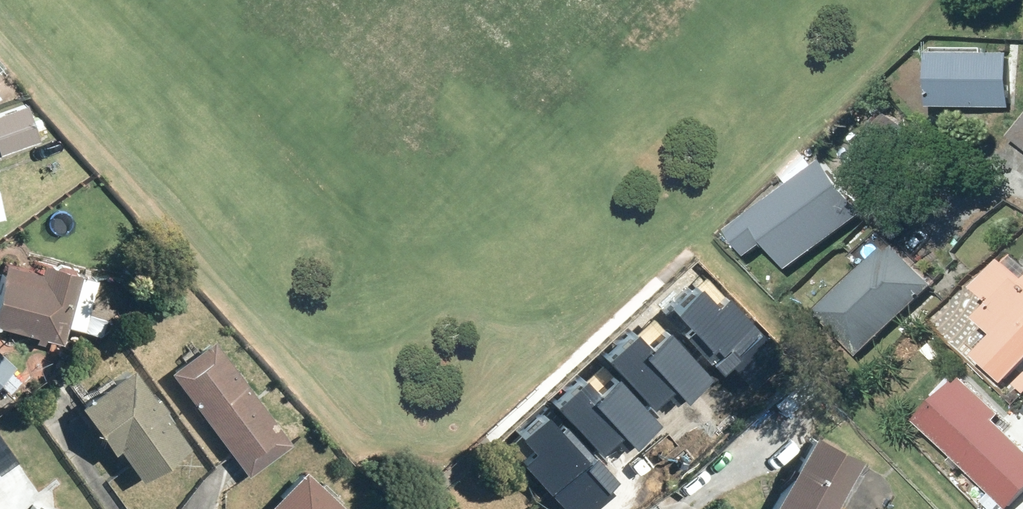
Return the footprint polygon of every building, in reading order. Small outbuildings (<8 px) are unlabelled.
[(933,56),(933,107),(1012,106),(1012,55),(933,56)] [(35,137),(24,107),(0,116),(0,150),(35,137)] [(866,218),(829,164),(730,231),(768,285),(866,218)] [(862,355),(937,285),(900,246),(825,316),(862,355)] [(1022,377),(1022,246),(947,326),(1012,388),(1022,377)] [(58,343),(74,274),(3,256),(0,269),(0,329),(58,343)] [(663,316),(721,376),(732,365),(745,378),(776,349),(730,301),(720,311),(694,286),(663,316)] [(639,338),(613,364),(661,412),(682,392),(694,405),(718,381),(675,337),(656,355),(639,338)] [(169,370),(246,475),(290,443),(213,338),(169,370)] [(10,367),(0,357),(0,378),(10,367)] [(128,480),(182,443),(127,366),(74,404),(128,480)] [(925,423),(1007,508),(1022,493),(1022,435),(969,380),(925,423)] [(584,383),(557,409),(605,459),(627,438),(639,450),(662,427),(619,383),(601,401),(584,383)] [(569,508),(596,508),(621,489),(569,427),(560,434),(548,420),(525,438),(540,456),(531,463),(569,508)] [(767,508),(832,508),(858,458),(807,432),(767,508)] [(16,462),(0,439),(0,472),(16,462)] [(302,467),(263,508),(348,508),(302,467)] [(31,508),(59,508),(38,498),(31,508)]
